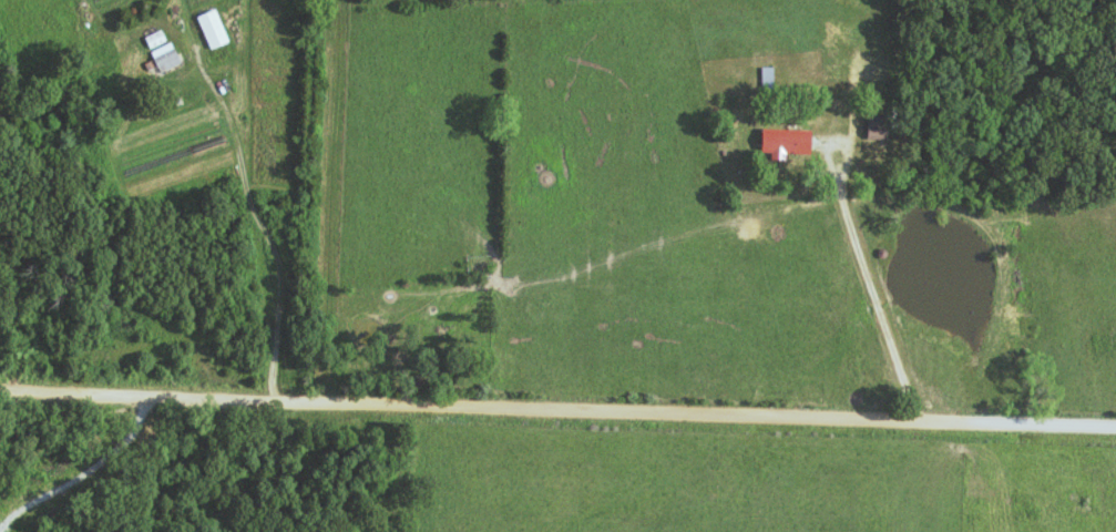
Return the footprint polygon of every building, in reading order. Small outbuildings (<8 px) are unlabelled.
[(228,42),(214,8),(196,16),(210,50),(228,42)] [(166,41),(161,30),(144,37),(149,48),(166,41)] [(148,53),(160,74),(181,62),(170,41),(148,53)] [(808,157),(809,130),(759,129),(759,152),(769,153),(769,156),(808,157)]
